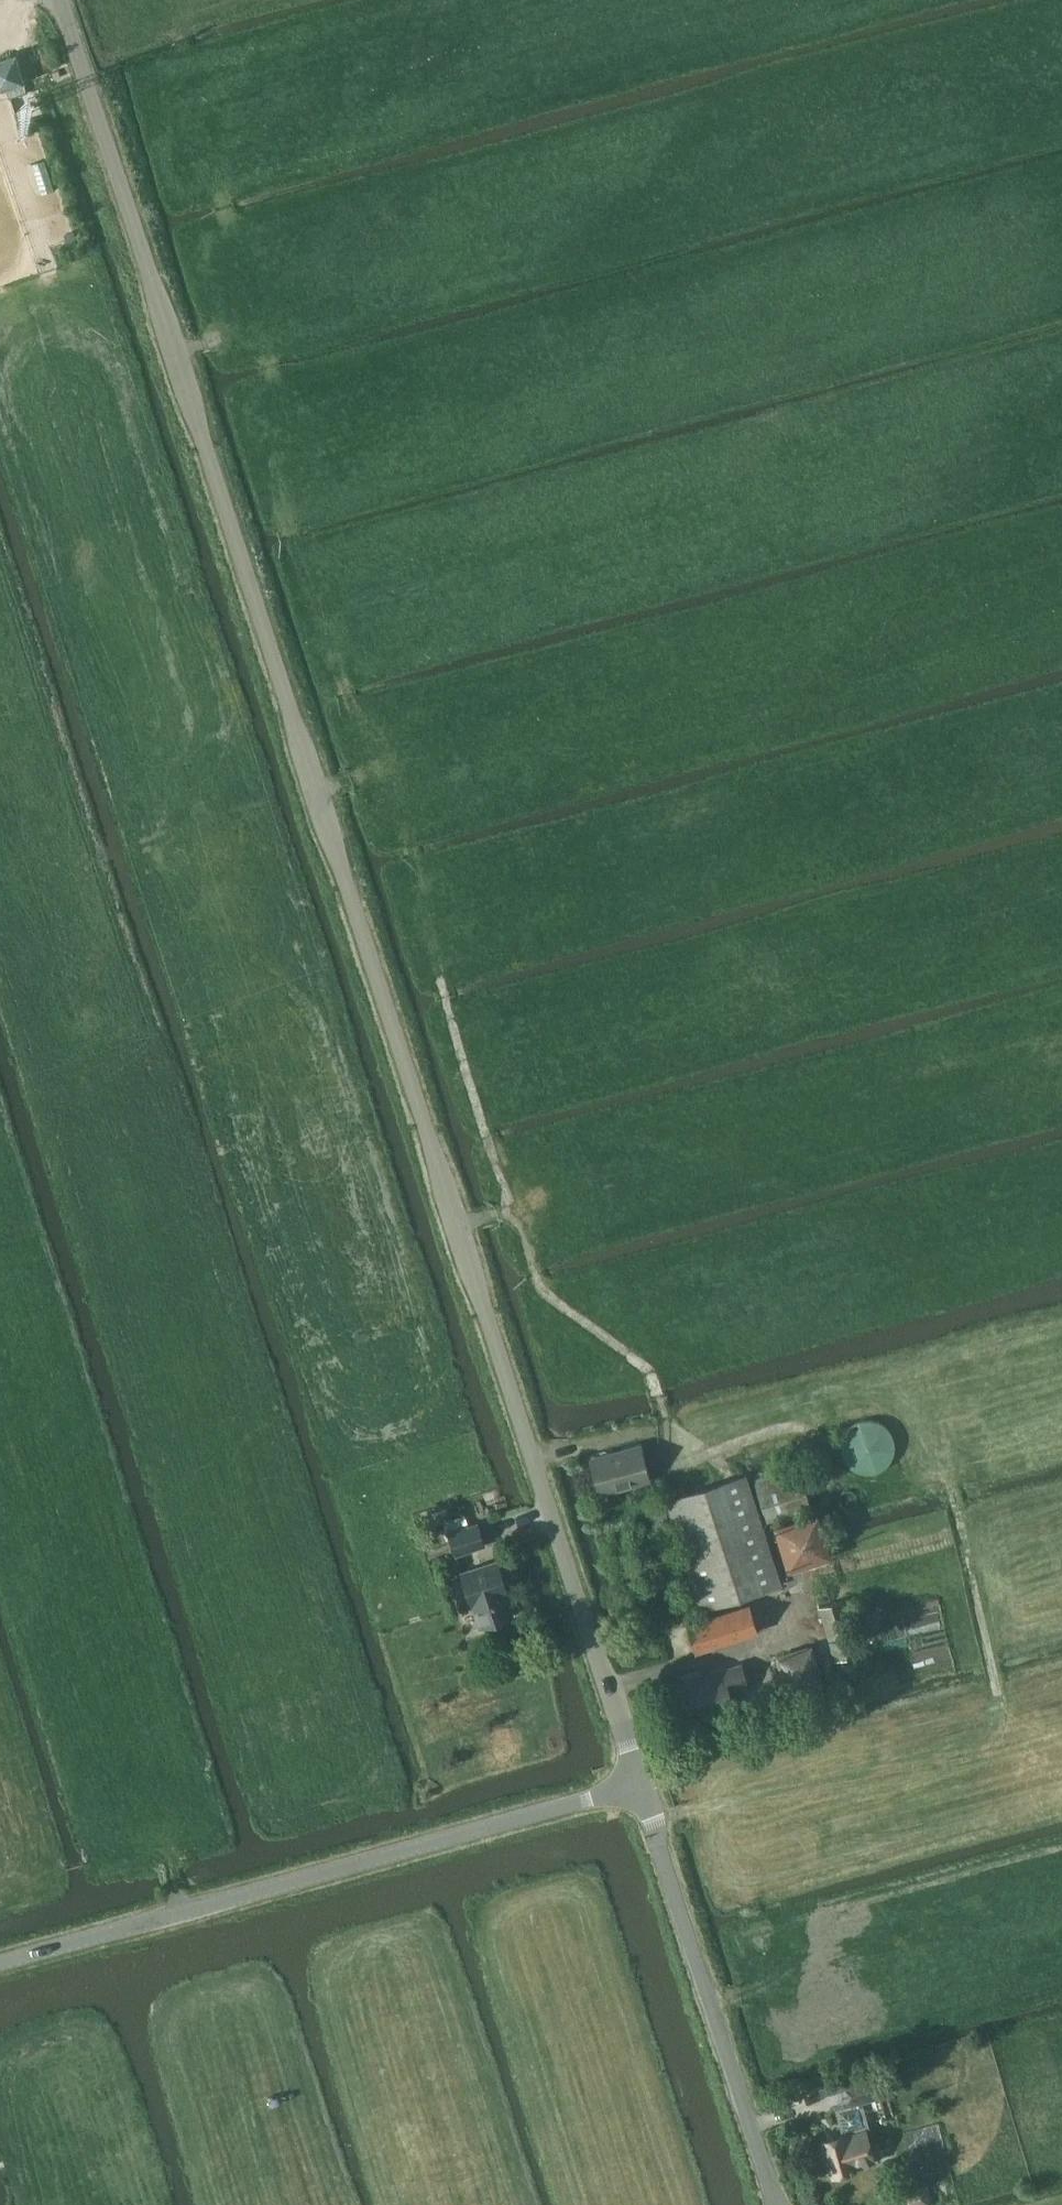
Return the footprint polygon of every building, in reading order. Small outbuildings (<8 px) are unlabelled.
[(0,52),(0,83),(20,76),(11,48),(0,52)] [(895,1445),(895,1444),(894,1435),(892,1431),(889,1427),(885,1424),(881,1422),(877,1421),(872,1420),(863,1422),(858,1425),(855,1428),(850,1435),(849,1444),(849,1449),(851,1453),(852,1457),(856,1461),(863,1465),(870,1467),(878,1466),(884,1464),(888,1461),(891,1458),(894,1453),(895,1445)] [(642,1446),(592,1459),(600,1492),(651,1478),(642,1446)] [(800,1465),(756,1478),(769,1522),(813,1509),(800,1465)] [(703,1611),(782,1585),(748,1475),(668,1501),(703,1611)] [(667,1510),(653,1514),(659,1535),(673,1531),(667,1510)] [(774,1527),(788,1571),(833,1557),(819,1513),(774,1527)] [(479,1523),(449,1532),(456,1553),(485,1544),(479,1523)] [(500,1561),(464,1572),(474,1605),(476,1604),(483,1626),(514,1617),(503,1584),(507,1582),(500,1561)] [(835,1661),(861,1652),(844,1599),(819,1607),(835,1661)] [(687,1623),(688,1624),(696,1651),(759,1631),(750,1603),(687,1623)] [(788,1692),(825,1681),(813,1644),(777,1656),(788,1692)] [(677,1687),(689,1721),(736,1706),(732,1690),(749,1684),(742,1664),(703,1677),(703,1678),(677,1687)] [(862,2101),(883,2095),(875,2069),(846,2078),(854,2106),(839,2110),(846,2133),(823,2139),(833,2174),(878,2160),(869,2126),(866,2127),(861,2111),(865,2109),(862,2101)] [(925,2183),(903,2189),(908,2204),(926,2204),(931,2204),(925,2183)]
